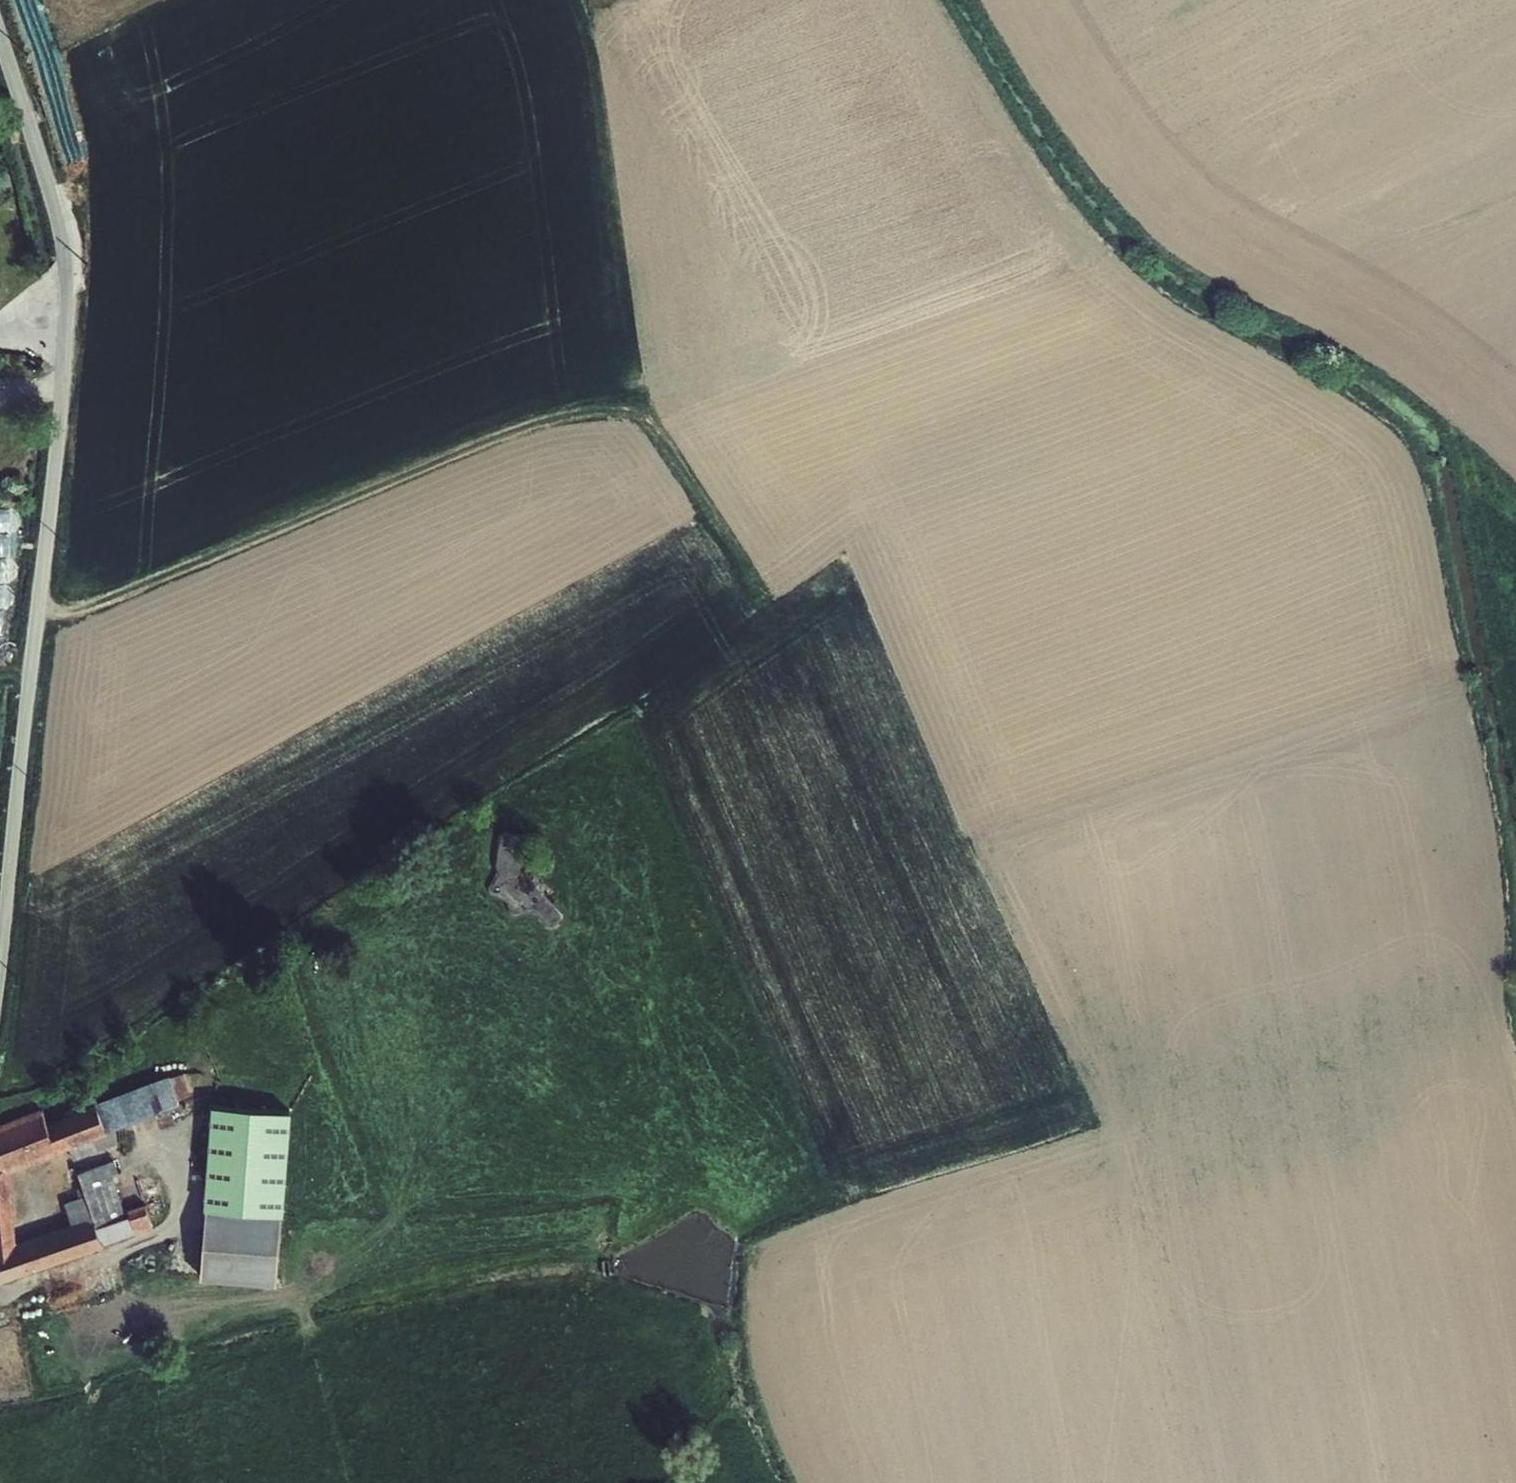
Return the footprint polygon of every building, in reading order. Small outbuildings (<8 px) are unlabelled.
[(492,841),(513,913),(542,905),(547,921),(556,918),(531,830),(492,841)] [(161,1079),(49,1122),(44,1108),(0,1127),(0,1233),(16,1228),(9,1165),(170,1102),(161,1079)] [(251,1097),(208,1096),(208,1127),(250,1127),(251,1097)] [(257,1206),(258,1128),(208,1127),(203,1127),(202,1205),(206,1205),(257,1206)] [(0,1256),(0,1281),(138,1231),(130,1207),(123,1210),(108,1163),(118,1160),(109,1135),(72,1147),(93,1212),(84,1215),(87,1224),(19,1249),(0,1256)] [(146,1201),(130,1207),(138,1231),(154,1225),(146,1201)] [(206,1205),(206,1237),(205,1274),(281,1275),(282,1206),(257,1206),(206,1205)] [(16,1228),(0,1233),(0,1256),(19,1249),(16,1228)]
